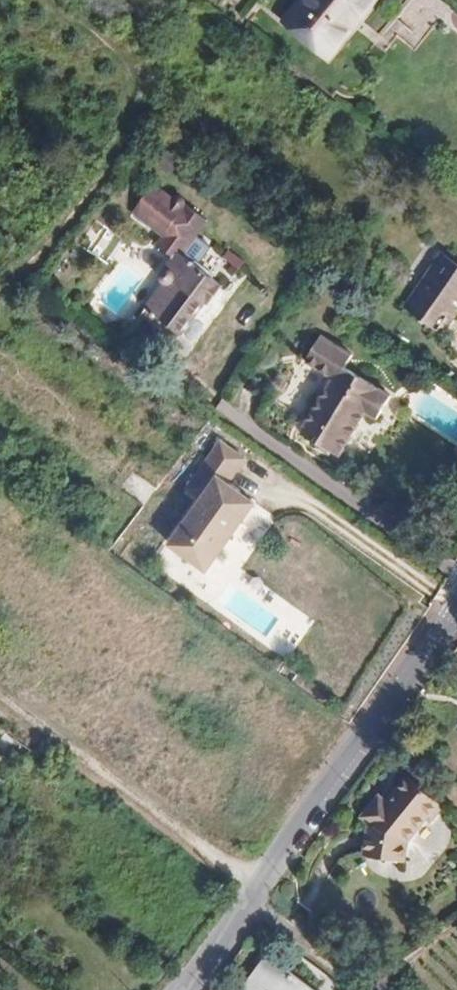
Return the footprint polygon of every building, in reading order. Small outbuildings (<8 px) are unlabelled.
[(370,0),(299,0),(282,22),(326,56),(370,0)] [(170,195),(152,181),(132,208),(163,231),(155,241),(173,254),(164,265),(173,273),(142,313),(158,326),(166,317),(178,326),(201,297),(205,301),(220,281),(190,256),(191,253),(192,250),(192,247),(190,244),(188,242),(187,241),(207,217),(186,201),(183,205),(187,199),(175,190),(170,195)] [(200,260),(215,272),(226,260),(210,247),(200,260)] [(433,248),(396,301),(431,326),(448,303),(444,299),(451,291),(456,296),(456,250),(450,260),(433,248)] [(343,362),(351,351),(320,328),(303,356),(334,378),(322,395),(320,393),(302,418),(316,429),(312,434),(336,449),(364,408),(374,415),(388,395),(343,362)] [(249,462),(222,442),(189,485),(204,496),(167,544),(209,575),(260,507),(232,486),(249,462)] [(435,807),(398,778),(381,803),(373,797),(365,810),(405,838),(435,807)] [(358,860),(403,864),(402,843),(405,838),(365,810),(356,821),(364,827),(358,860)] [(235,988),(237,989),(308,989),(261,954),(235,988)]
